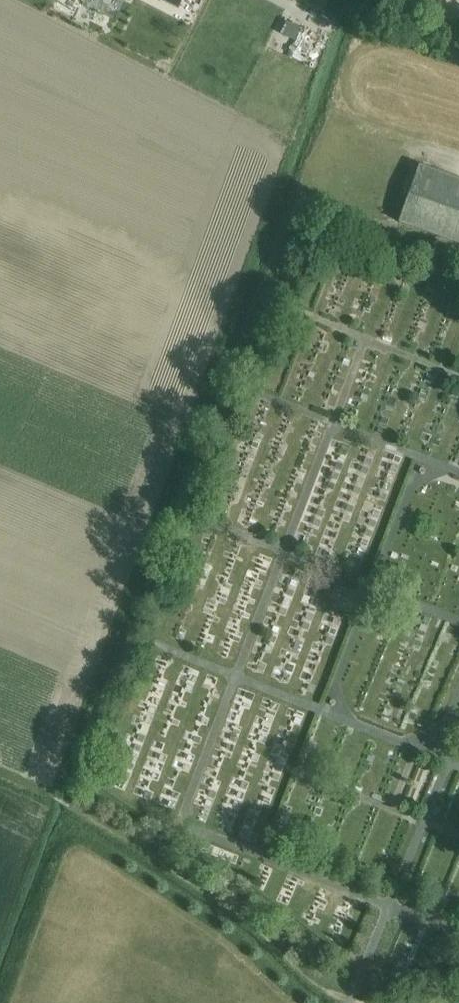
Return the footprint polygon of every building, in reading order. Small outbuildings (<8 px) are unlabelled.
[(178,8),(182,0),(162,0),(178,8)] [(286,23),(281,34),(294,40),(300,29),(286,23)] [(419,165),(399,222),(458,243),(458,179),(419,165)]
